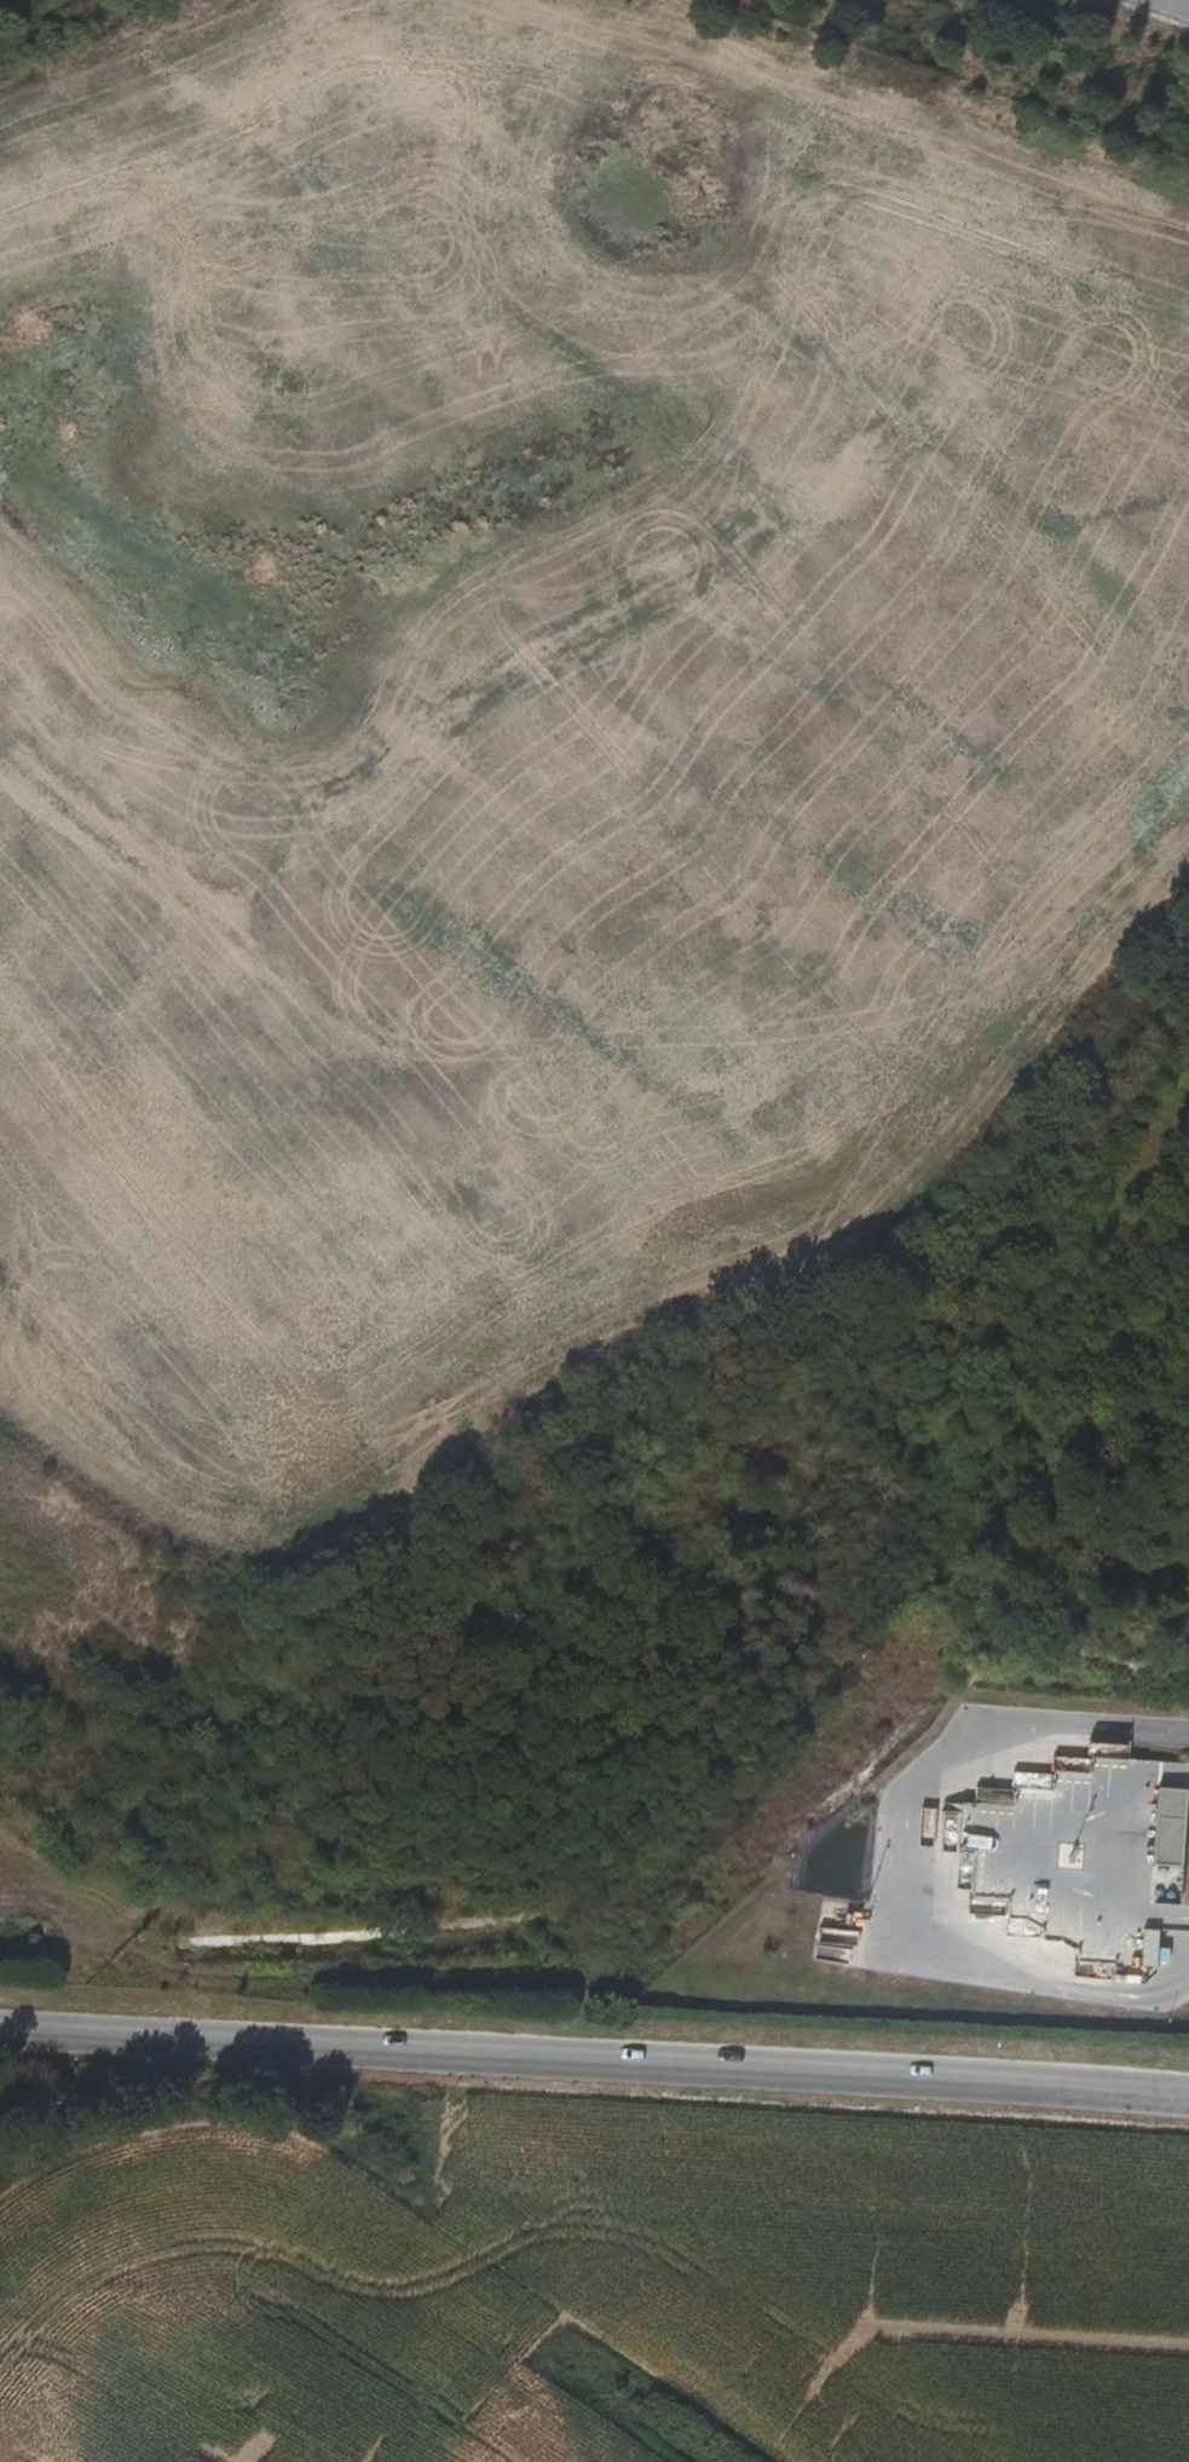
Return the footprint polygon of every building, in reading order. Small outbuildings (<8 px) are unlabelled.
[(1188,10),(1188,0),(1152,0),(1150,14),(1188,20),(1188,10)] [(1092,1745),(1085,1765),(1060,1756),(1053,1775),(1107,1794),(1121,1755),(1092,1745)] [(1182,1790),(1153,1788),(1148,1864),(1177,1866),(1182,1790)]
